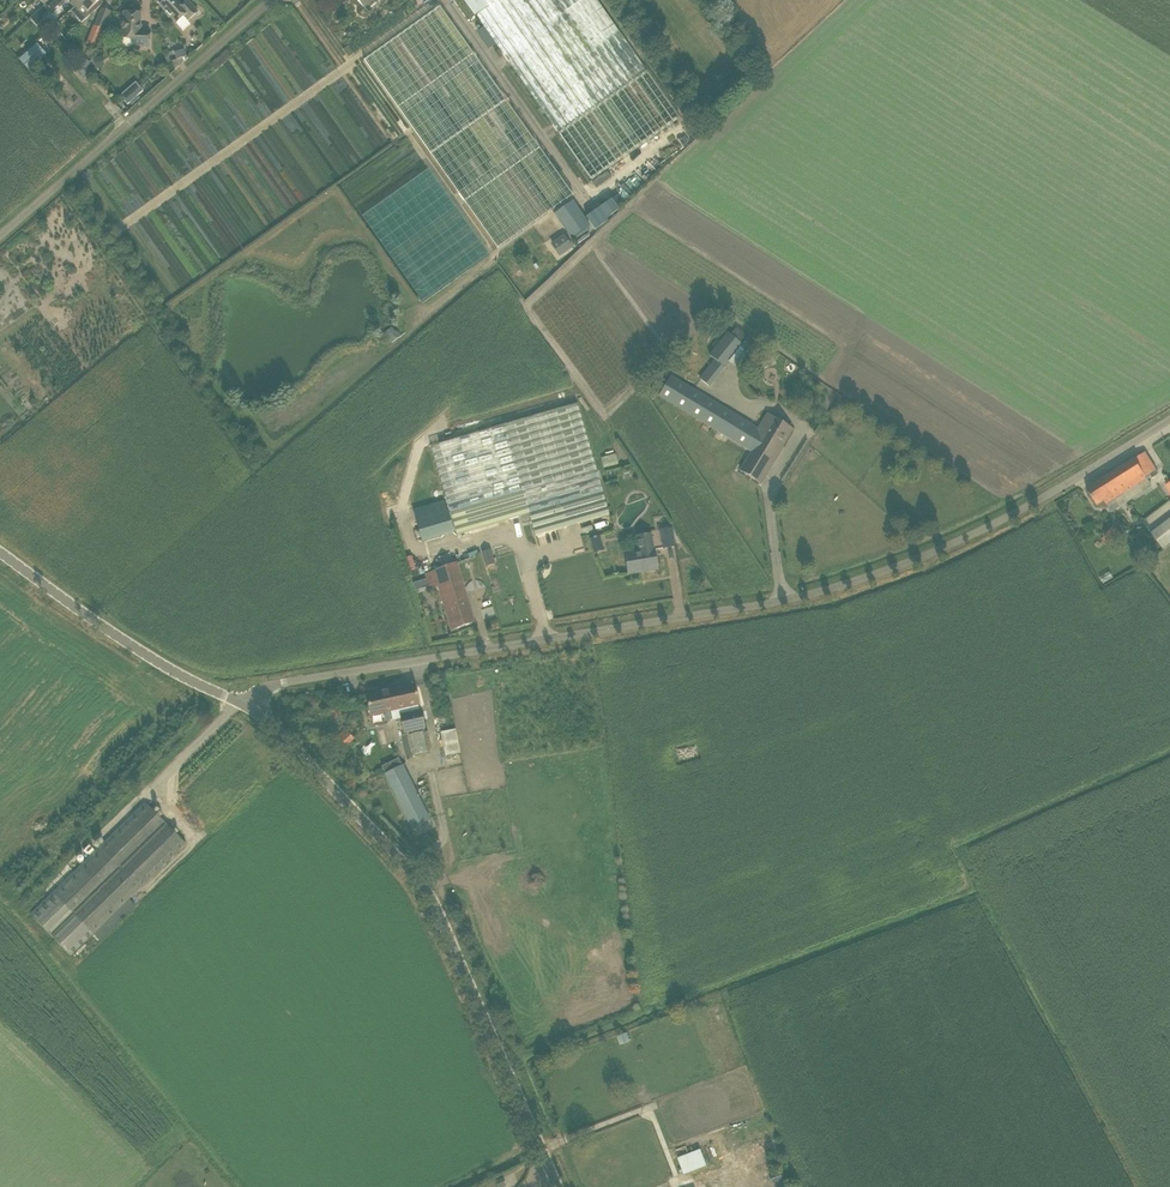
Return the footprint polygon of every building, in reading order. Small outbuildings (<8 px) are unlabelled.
[(45,5),(50,0),(38,0),(33,4),(39,10),(45,5)] [(45,5),(51,11),(64,0),(50,0),(45,5)] [(100,2),(101,0),(82,0),(74,8),(70,11),(81,23),(101,6),(100,6),(102,4),(100,2)] [(176,23),(183,31),(191,24),(188,21),(197,12),(188,1),(182,6),(177,0),(167,0),(160,6),(166,13),(165,13),(169,17),(170,17),(176,24),(176,23)] [(468,22),(476,16),(489,7),(483,0),(453,0),(468,22)] [(509,64),(598,2),(596,0),(483,0),(489,7),(476,16),(509,64)] [(509,64),(552,124),(592,181),(681,119),(647,71),(647,72),(598,2),(509,64)] [(573,195),(532,137),(440,7),(364,61),(497,249),(573,195)] [(95,26),(104,29),(111,12),(102,8),(95,26)] [(140,30),(140,14),(124,13),(124,22),(122,24),(122,29),(123,31),(123,38),(121,40),(121,45),(122,47),(129,47),(131,46),(149,46),(150,31),(140,30)] [(37,45),(21,60),(29,69),(45,53),(37,45)] [(127,104),(143,90),(135,81),(119,96),(127,104)] [(573,201),(555,214),(572,238),(590,226),(573,201)] [(599,207),(585,216),(594,229),(608,220),(599,207)] [(727,333),(715,348),(708,356),(714,360),(699,378),(709,387),(724,369),(743,347),(727,333)] [(728,437),(745,448),(751,452),(740,470),(761,483),(783,447),(782,447),(792,429),(773,417),(764,432),(740,417),(671,376),(659,396),(728,437)] [(431,446),(450,512),(596,469),(577,404),(431,446)] [(1157,469),(1145,453),(1087,489),(1097,505),(1104,501),(1107,505),(1147,480),(1145,477),(1157,469)] [(596,469),(450,512),(419,521),(425,541),(455,532),(456,535),(529,514),(536,536),(609,515),(596,469)] [(1164,524),(1152,534),(1163,549),(1169,544),(1169,531),(1164,524)] [(663,548),(674,546),(671,530),(660,532),(663,548)] [(646,571),(657,569),(654,549),(653,549),(651,535),(636,537),(639,552),(625,554),(628,572),(645,569),(646,571)] [(482,552),(484,561),(494,559),(491,549),(482,552)] [(451,631),(474,622),(457,563),(434,572),(451,631)] [(415,685),(367,696),(371,715),(400,709),(401,708),(402,715),(401,716),(405,732),(424,728),(421,711),(419,712),(418,705),(419,704),(415,685)] [(353,738),(346,729),(333,740),(340,749),(353,738)] [(455,729),(441,732),(443,744),(458,741),(455,729)] [(449,760),(460,757),(455,742),(444,745),(449,760)] [(697,744),(675,746),(676,762),(698,760),(697,744)] [(386,775),(412,828),(430,820),(403,766),(386,775)] [(361,775),(357,780),(363,786),(368,781),(361,775)] [(147,805),(55,896),(33,917),(71,956),(93,934),(99,941),(135,906),(128,899),(185,844),(147,805)] [(666,1186),(675,1186),(682,1185),(680,1179),(774,1149),(750,1075),(648,1108),(648,1106),(641,1108),(666,1186)]
